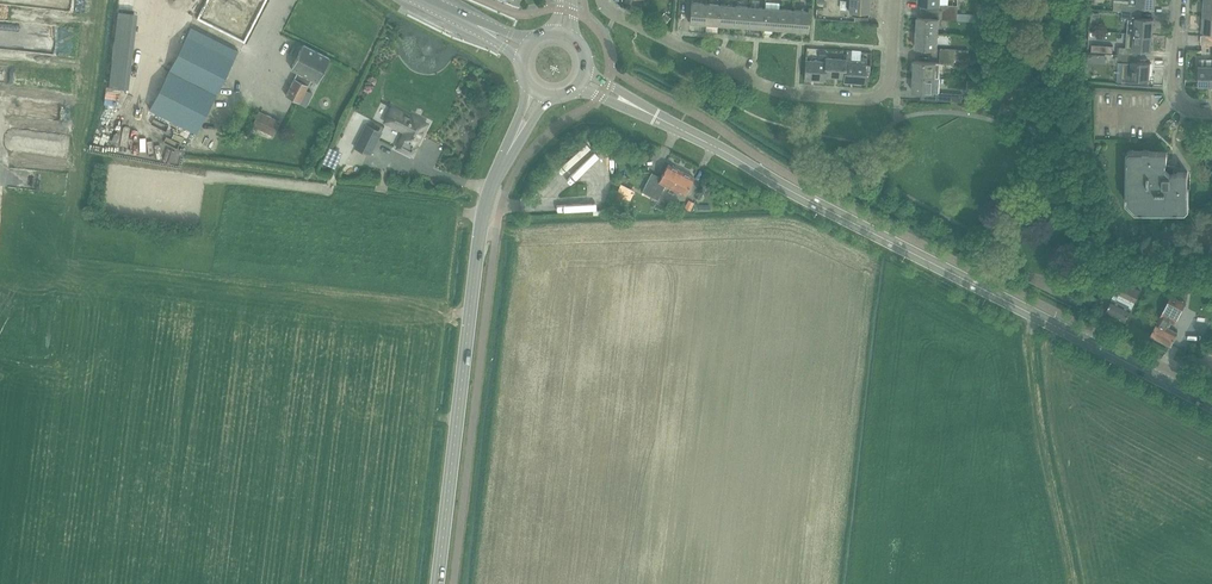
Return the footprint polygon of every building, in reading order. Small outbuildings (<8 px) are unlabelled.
[(110,82),(131,83),(137,0),(117,0),(110,82)] [(849,11),(869,12),(870,0),(849,0),(849,11)] [(924,11),(958,13),(958,5),(949,5),(949,0),(919,0),(918,3),(925,4),(924,11)] [(1123,12),(1141,14),(1142,6),(1155,7),(1155,0),(1130,0),(1127,0),(1115,0),(1114,10),(1123,11),(1123,12)] [(1203,16),(1211,17),(1211,2),(1204,1),(1203,16)] [(690,23),(705,24),(706,3),(692,2),(690,23)] [(705,24),(719,25),(721,4),(706,3),(705,24)] [(719,25),(735,26),(736,6),(721,4),(719,25)] [(735,26),(749,27),(750,7),(736,6),(735,26)] [(749,27),(764,28),(765,8),(750,7),(749,27)] [(764,28),(778,29),(780,9),(765,8),(764,28)] [(778,29),(793,30),(794,10),(780,9),(778,29)] [(794,10),(793,30),(808,31),(809,11),(794,10)] [(957,20),(958,13),(924,11),(921,10),(920,17),(918,17),(917,32),(938,34),(939,26),(937,26),(938,19),(957,20)] [(983,18),(983,11),(965,10),(965,17),(983,18)] [(1128,20),(1127,34),(1152,36),(1154,19),(1141,18),(1141,14),(1123,12),(1122,20),(1128,20)] [(1203,16),(1202,31),(1211,32),(1211,17),(1203,16)] [(192,26),(150,110),(197,134),(239,50),(192,26)] [(938,34),(917,32),(915,47),(937,49),(938,34)] [(1121,49),(1120,55),(1138,57),(1138,50),(1151,51),(1152,36),(1127,34),(1126,49),(1121,49)] [(1211,45),(1211,35),(1202,35),(1201,44),(1211,45)] [(298,72),(286,96),(300,102),(300,101),(307,105),(314,92),(307,88),(312,78),(318,82),(330,58),(303,45),(291,68),(298,72)] [(941,49),(941,56),(964,57),(965,51),(963,51),(963,50),(941,49)] [(1138,57),(1120,55),(1120,62),(1125,63),(1123,83),(1118,83),(1118,84),(1155,86),(1148,85),(1149,79),(1150,63),(1138,62),(1138,57)] [(955,57),(941,56),(941,63),(955,64),(955,57)] [(825,77),(844,78),(845,78),(846,63),(846,59),(826,58),(826,61),(825,77)] [(825,80),(825,77),(826,61),(806,60),(805,79),(825,80)] [(915,61),(914,77),(935,78),(940,78),(941,63),(936,62),(926,62),(915,61)] [(845,78),(844,78),(844,81),(864,83),(864,80),(869,81),(870,71),(865,71),(866,64),(846,63),(845,78)] [(1211,86),(1211,65),(1199,65),(1199,86),(1211,86)] [(935,78),(913,77),(912,91),(934,93),(935,78)] [(937,101),(962,102),(963,95),(938,93),(937,101)] [(392,107),(385,122),(405,132),(397,147),(413,155),(417,147),(416,146),(427,123),(413,116),(412,117),(392,107)] [(253,125),(273,135),(279,121),(259,111),(253,125)] [(370,155),(372,151),(369,150),(379,131),(367,125),(355,148),(370,155)] [(333,155),(346,161),(351,149),(338,144),(333,155)] [(1128,160),(1128,198),(1141,211),(1179,211),(1179,209),(1188,209),(1188,172),(1177,172),(1177,173),(1170,173),(1166,169),(1166,162),(1167,162),(1167,151),(1130,151),(1130,160),(1128,160)] [(556,176),(560,181),(584,159),(580,155),(556,176)] [(642,191),(658,199),(665,185),(685,195),(694,177),(668,164),(661,177),(652,173),(642,191)] [(613,200),(620,204),(625,195),(618,191),(613,200)] [(1192,285),(1211,287),(1211,273),(1194,271),(1192,285)] [(1125,283),(1119,295),(1135,303),(1141,292),(1125,283)] [(1112,300),(1106,311),(1126,321),(1131,309),(1135,303),(1119,295),(1115,301),(1112,299),(1112,300)] [(1152,334),(1171,344),(1177,333),(1168,328),(1171,322),(1174,323),(1179,313),(1166,306),(1152,334)]
